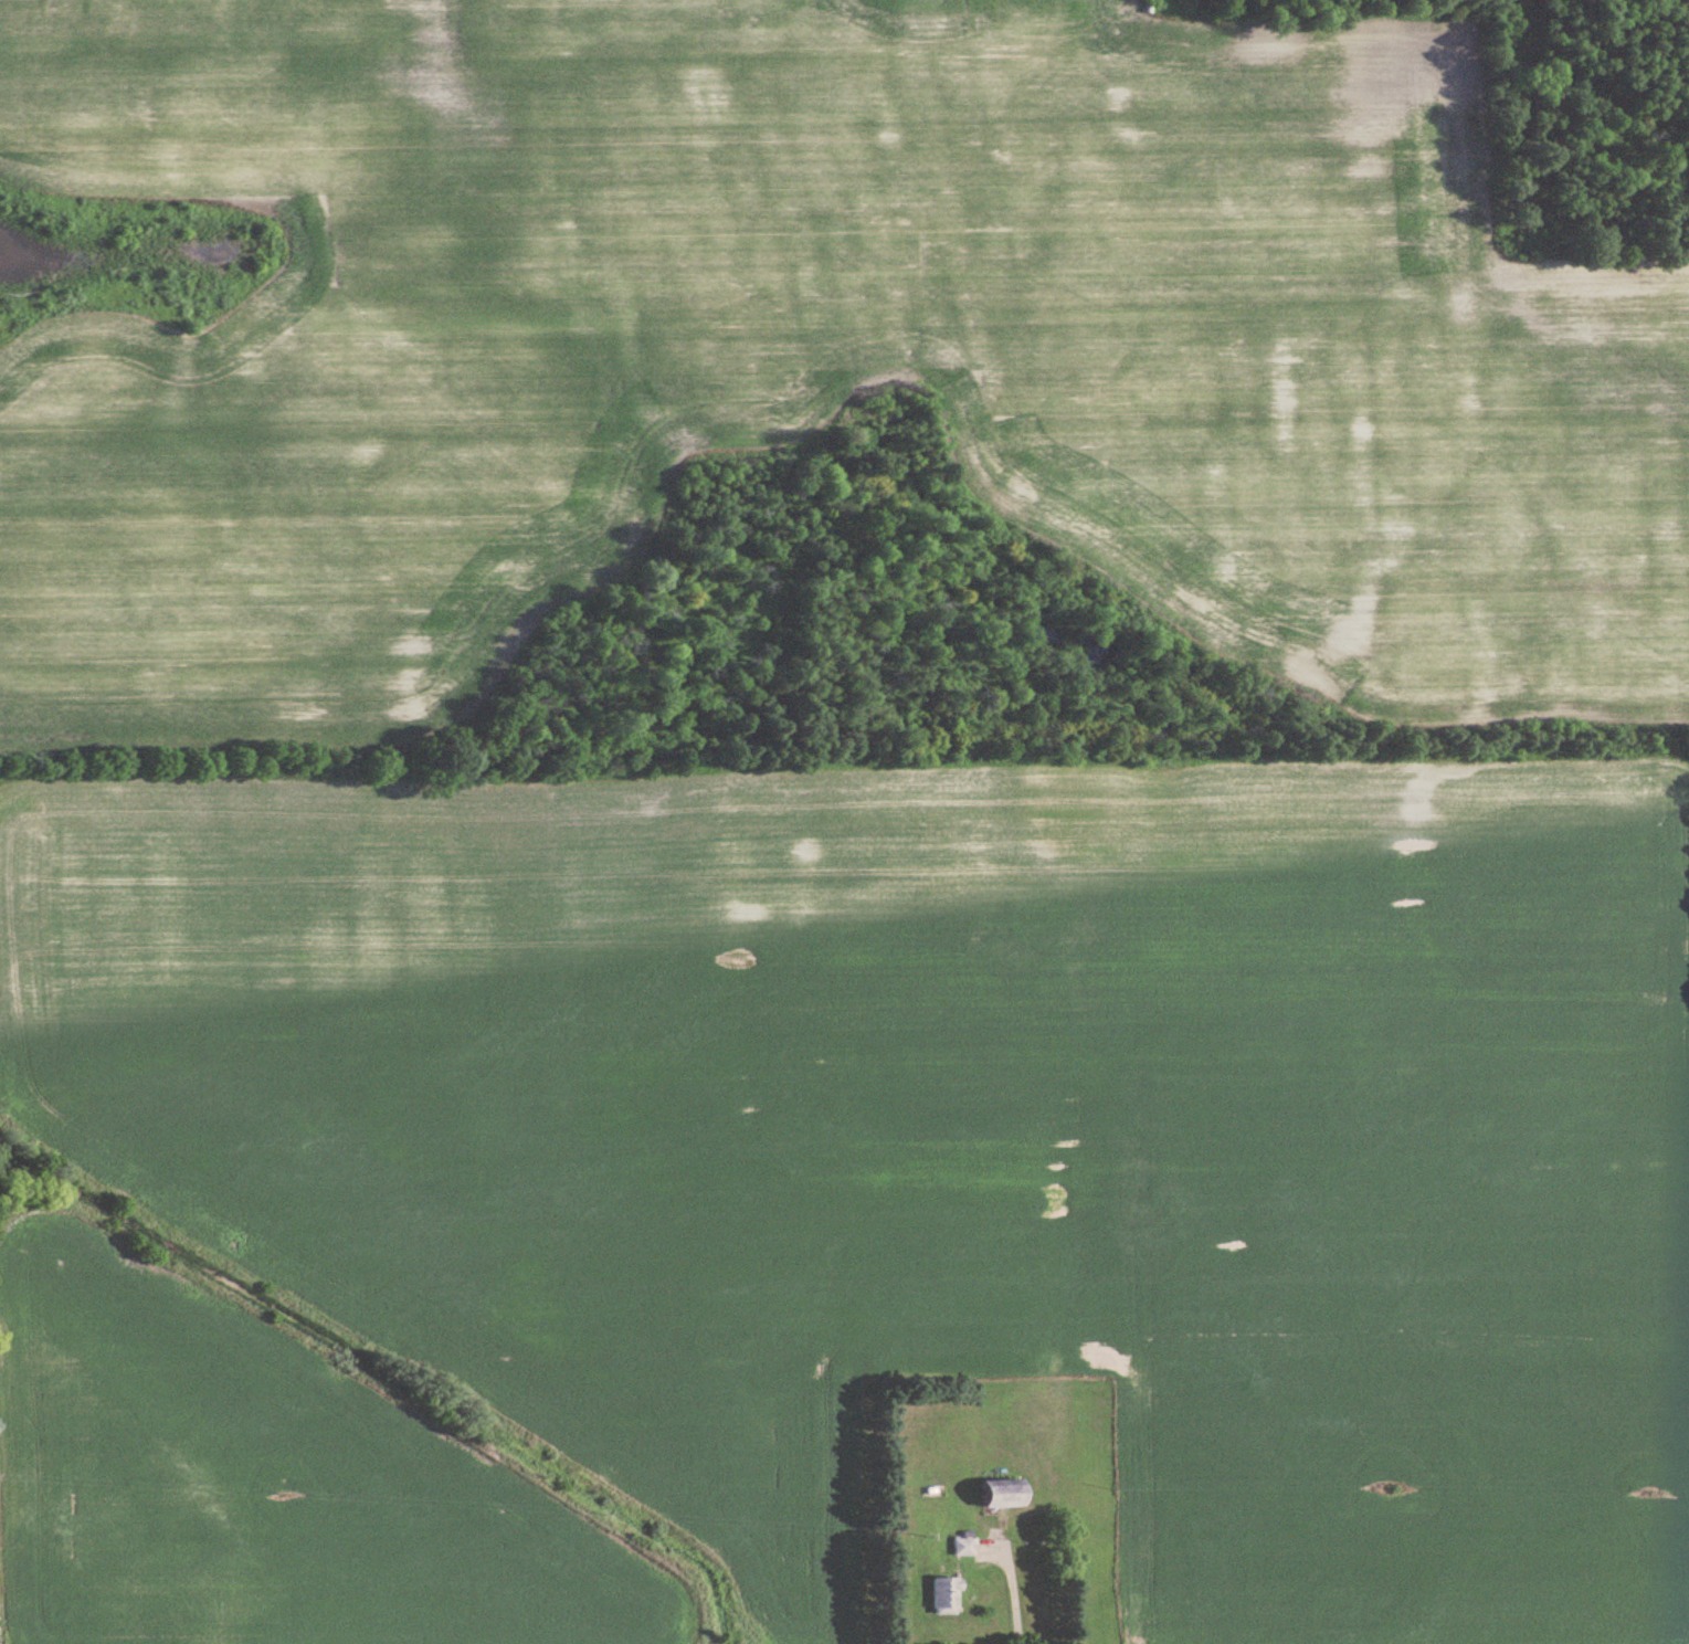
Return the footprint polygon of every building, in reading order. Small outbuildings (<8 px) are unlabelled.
[(1026,1479),(985,1479),(985,1507),(1026,1507),(1026,1479)] [(974,1556),(974,1538),(952,1538),(952,1556),(974,1556)] [(933,1577),(933,1614),(959,1614),(959,1577),(933,1577)]
